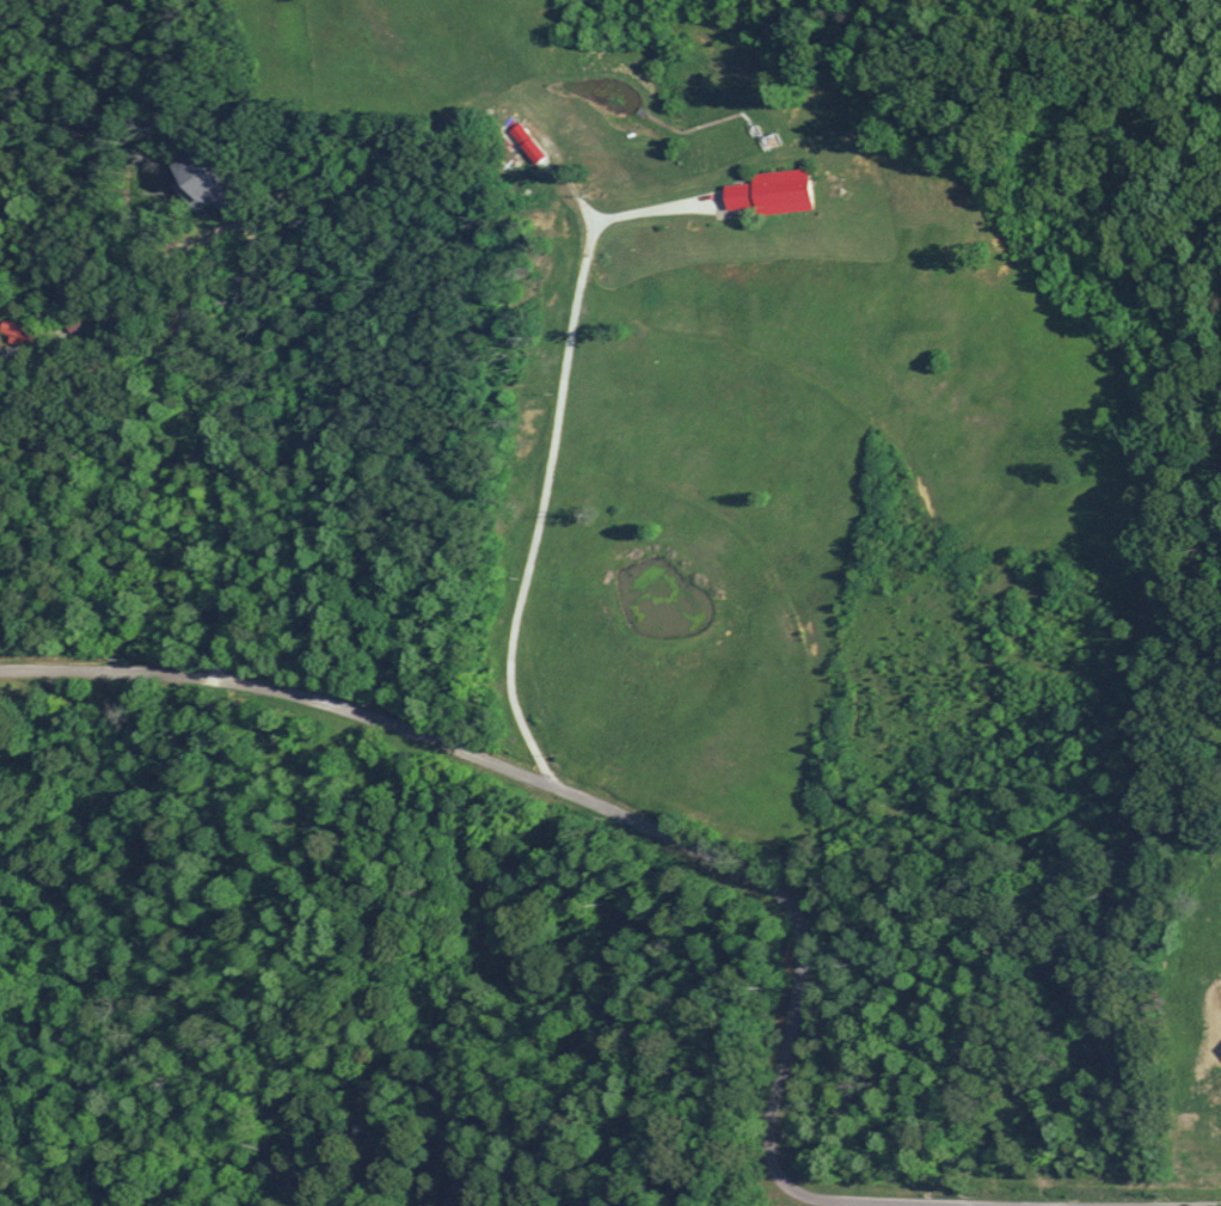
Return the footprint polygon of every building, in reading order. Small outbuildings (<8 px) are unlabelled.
[(514,150),(529,137),(516,122),(502,135),(514,150)] [(169,166),(196,217),(229,200),(201,148),(169,166)] [(719,185),(721,209),(750,207),(750,215),(808,210),(805,168),(747,173),(748,183),(719,185)] [(4,331),(7,319),(39,327),(36,342),(27,339),(26,344),(12,341),(14,335),(4,331)]
